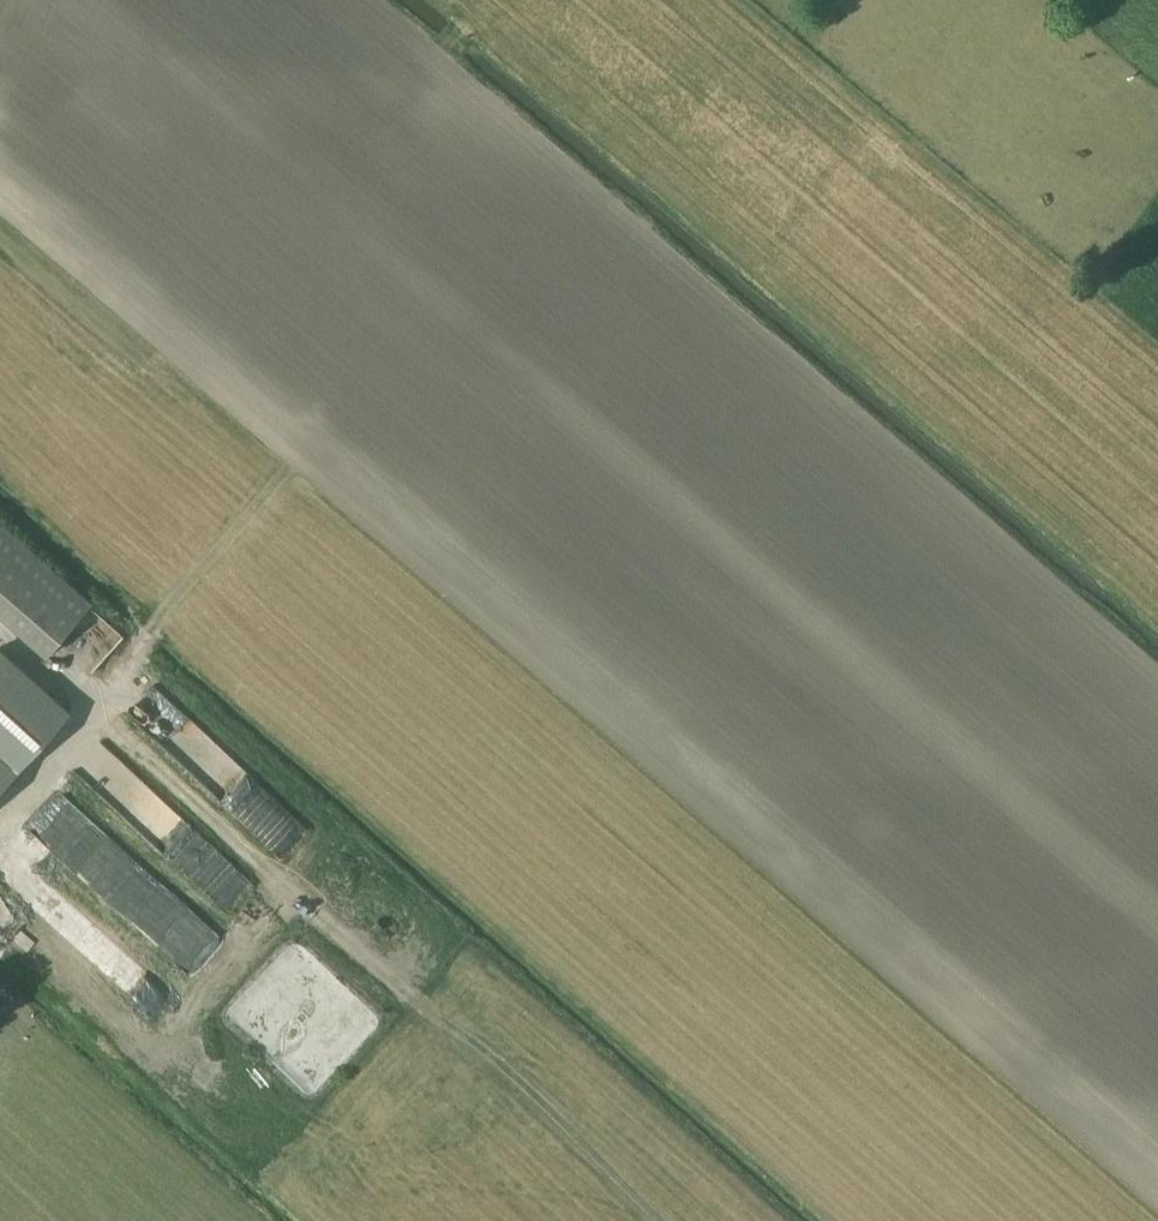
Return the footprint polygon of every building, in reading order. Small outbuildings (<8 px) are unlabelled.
[(96,603),(0,518),(0,612),(48,655),(96,603)] [(71,710),(0,647),(0,790),(71,710)]
